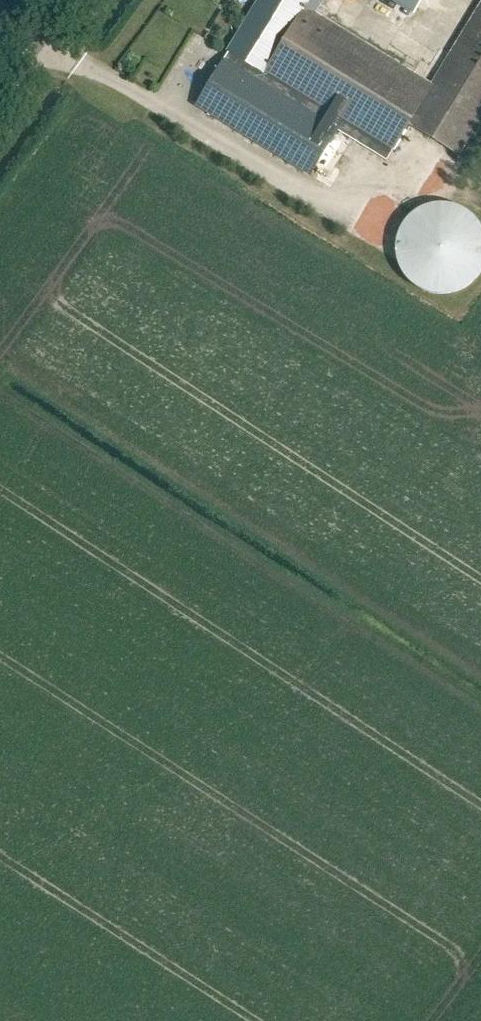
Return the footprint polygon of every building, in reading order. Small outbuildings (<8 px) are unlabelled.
[(228,52),(195,107),(311,177),(339,132),(387,161),(409,123),(459,153),(480,117),(480,3),(432,84),(314,12),(321,0),(260,0),(228,52)] [(413,12),(421,0),(394,0),(413,12)] [(402,226),(398,237),(396,247),(397,258),(400,267),(405,275),(413,284),(421,289),(432,293),(443,294),(452,293),(463,289),(471,284),(479,275),(480,272),(480,225),(478,220),(473,214),(467,210),(460,206),(453,204),(447,203),(439,203),(432,204),(424,206),(418,210),(411,214),(406,220),(402,226)]
